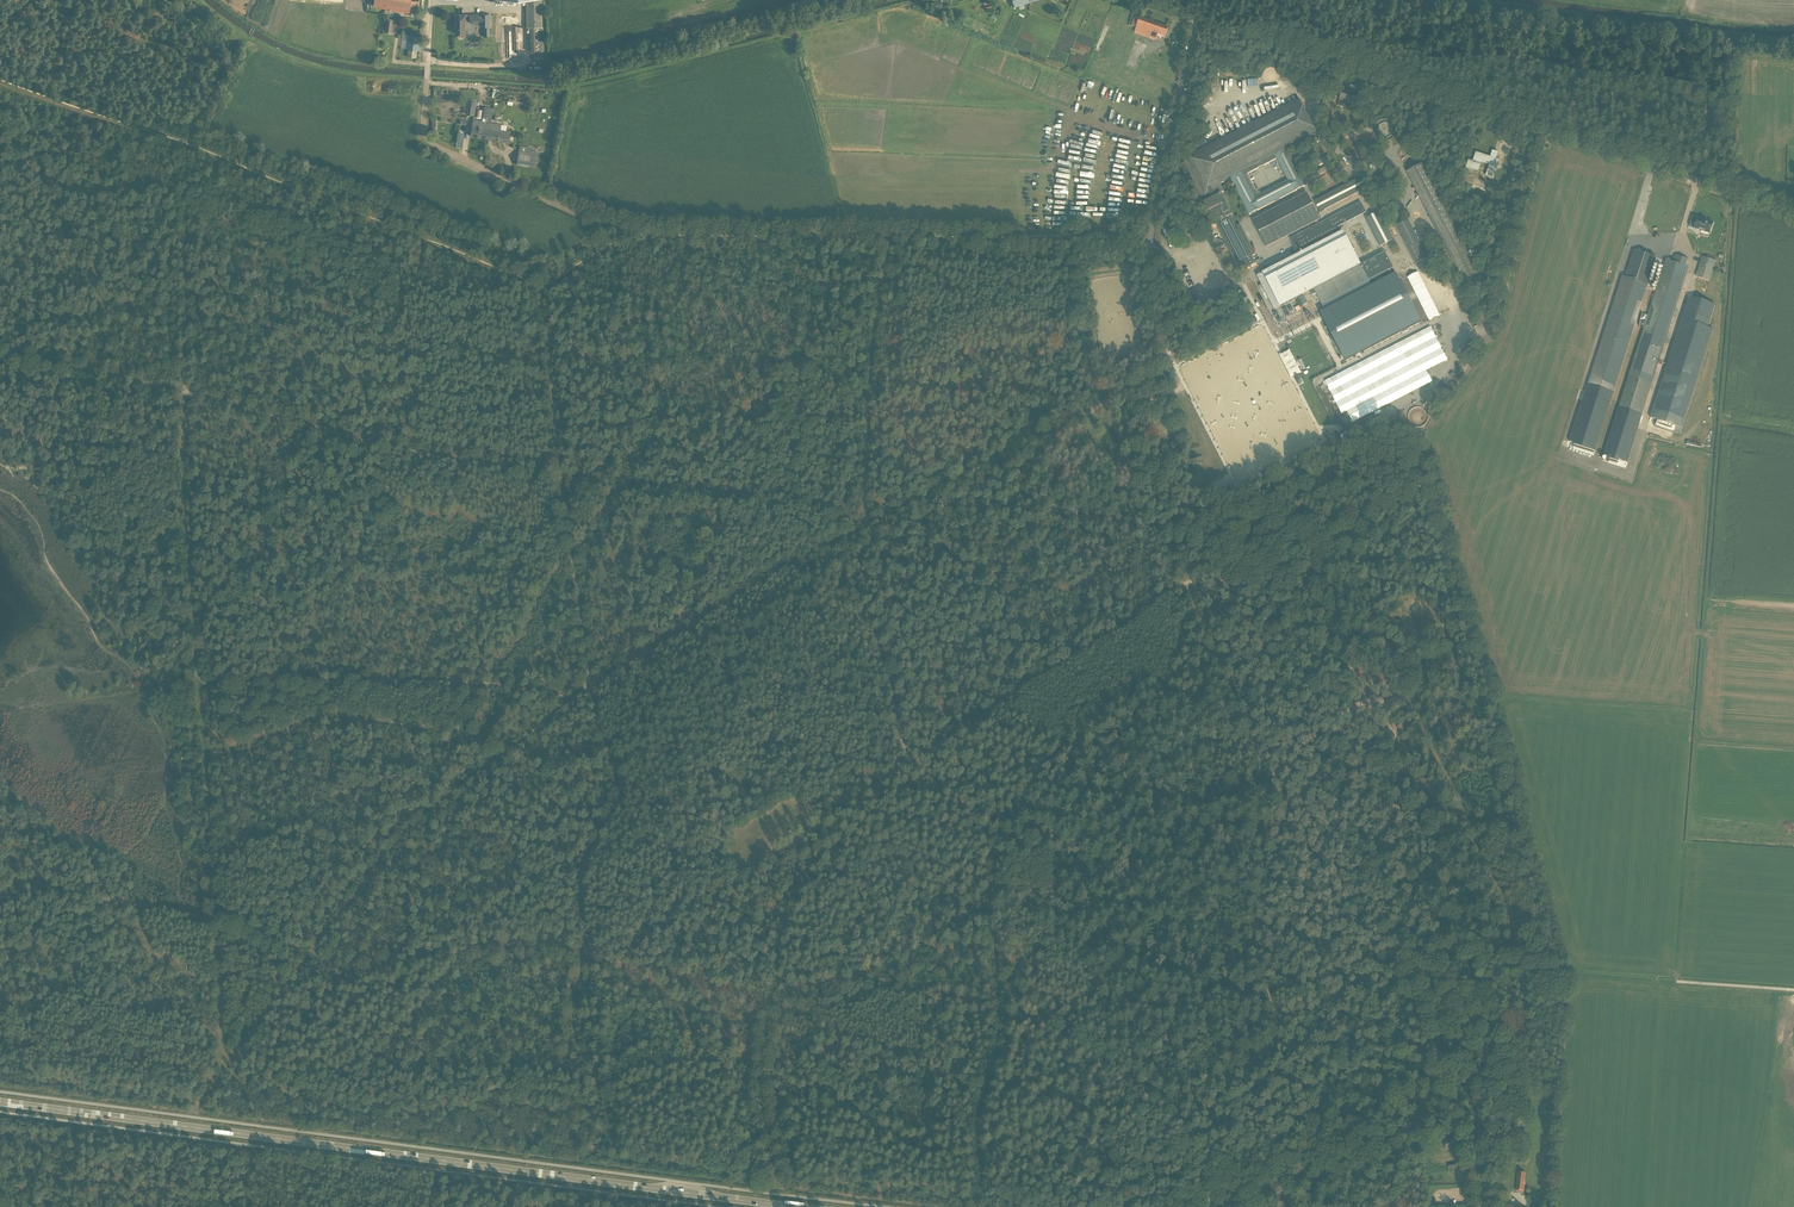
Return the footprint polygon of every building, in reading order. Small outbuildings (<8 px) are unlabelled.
[(410,12),(412,0),(374,0),(373,5),(410,12)] [(527,26),(530,26),(530,50),(543,50),(542,26),(543,26),(542,0),(526,0),(527,26)] [(934,9),(943,7),(942,0),(937,0),(933,1),(934,9)] [(993,8),(992,0),(985,0),(986,9),(993,8)] [(461,14),(455,14),(455,32),(461,32),(466,32),(469,32),(469,31),(466,31),(466,21),(469,21),(470,21),(470,23),(481,23),(481,25),(484,25),(486,25),(486,33),(490,33),(490,12),(481,13),(470,13),(470,15),(468,15),(468,14),(461,14)] [(514,13),(494,13),(495,59),(517,58),(517,17),(514,13)] [(1134,33),(1156,41),(1158,36),(1165,38),(1168,28),(1139,18),(1139,19),(1134,17),(1131,26),(1136,28),(1134,33)] [(385,30),(396,32),(397,27),(393,26),(394,19),(387,18),(385,30)] [(403,33),(401,46),(421,49),(423,36),(403,33)] [(1344,87),(1339,100),(1356,106),(1359,97),(1347,93),(1349,89),(1344,87)] [(1182,171),(1184,170),(1186,175),(1185,176),(1191,187),(1195,185),(1211,217),(1210,217),(1210,218),(1209,218),(1209,219),(1208,220),(1208,221),(1208,222),(1208,223),(1208,224),(1209,224),(1209,225),(1210,226),(1211,227),(1212,227),(1212,228),(1213,228),(1214,228),(1215,228),(1216,227),(1217,227),(1240,274),(1256,266),(1252,257),(1255,255),(1240,226),(1237,228),(1225,205),(1226,204),(1222,195),(1220,196),(1219,194),(1224,192),(1220,184),(1230,179),(1249,215),(1260,209),(1279,199),(1294,192),(1305,186),(1286,150),(1317,134),(1299,100),(1193,155),(1195,158),(1180,166),(1182,171)] [(466,113),(474,114),(476,105),(467,103),(466,113)] [(470,135),(489,138),(491,122),(494,108),(485,106),(483,117),(486,117),(485,121),(473,119),(470,135)] [(491,122),(489,138),(509,142),(511,131),(506,130),(502,129),(502,124),(492,122),(491,122)] [(1316,138),(1306,143),(1308,147),(1318,142),(1316,138)] [(1302,146),(1291,151),(1293,155),(1304,150),(1302,146)] [(517,163),(536,167),(538,154),(519,151),(517,163)] [(1476,153),(1471,167),(1477,169),(1477,170),(1479,166),(1482,167),(1484,162),(1489,164),(1490,161),(1495,163),(1496,159),(1498,153),(1493,152),(1490,158),(1476,153)] [(1328,156),(1317,162),(1320,166),(1330,160),(1328,156)] [(1311,160),(1300,166),(1302,170),(1313,164),(1311,160)] [(1469,175),(1467,183),(1484,189),(1486,181),(1469,175)] [(1314,202),(1320,213),(1367,188),(1361,177),(1314,202)] [(1252,221),(1265,247),(1320,219),(1306,193),(1252,221)] [(1314,291),(1325,312),(1396,275),(1385,253),(1361,266),(1343,232),(1341,233),(1338,228),(1366,214),(1361,203),(1296,236),(1290,239),(1297,256),(1280,265),(1276,267),(1257,277),(1274,310),(1280,307),(1280,308),(1300,298),(1304,296),(1314,291)] [(1366,219),(1380,247),(1393,240),(1379,213),(1366,219)] [(1709,234),(1712,224),(1713,223),(1693,217),(1689,227),(1709,234)] [(1396,226),(1416,264),(1428,258),(1408,220),(1396,226)] [(1634,251),(1625,278),(1648,285),(1656,258),(1634,251)] [(1645,326),(1603,456),(1610,458),(1608,463),(1618,466),(1620,461),(1626,463),(1660,359),(1660,357),(1672,321),(1688,268),(1686,267),(1688,261),(1675,256),(1672,263),(1666,261),(1648,316),(1643,315),(1641,319),(1644,320),(1643,325),(1645,326)] [(1696,277),(1710,281),(1716,262),(1702,258),(1696,277)] [(1325,312),(1320,314),(1345,362),(1421,322),(1396,274),(1396,275),(1325,312)] [(1622,277),(1569,443),(1574,444),(1573,449),(1594,456),(1648,285),(1625,278),(1622,277)] [(1676,426),(1682,429),(1713,330),(1707,329),(1715,306),(1689,297),(1650,418),(1657,421),(1656,426),(1674,432),(1676,426)] [(1445,1141),(1447,1151),(1461,1149),(1459,1138),(1445,1141)] [(1526,1174),(1518,1173),(1516,1192),(1524,1193),(1526,1174)]
